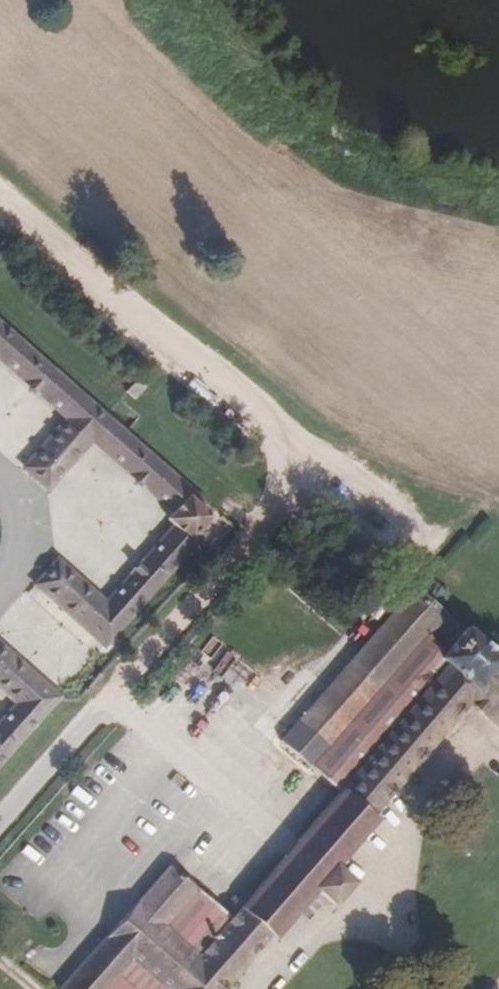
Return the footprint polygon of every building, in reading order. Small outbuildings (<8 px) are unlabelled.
[(176,508),(170,514),(170,524),(177,530),(109,606),(57,560),(35,585),(104,646),(204,533),(200,529),(206,522),(204,512),(197,506),(202,500),(0,323),(0,354),(70,415),(24,467),(48,489),(94,437),(176,508)] [(270,934),(275,939),(317,890),(334,905),(338,900),(350,887),(354,882),(336,867),(378,819),(373,814),(469,702),(498,729),(498,669),(484,656),(491,648),(453,616),(450,620),(400,579),(272,736),(332,786),(291,835),(280,849),(227,913),(165,861),(61,988),(223,988),(270,934)] [(0,645),(0,689),(20,706),(0,729),(0,764),(59,697),(0,645)]
